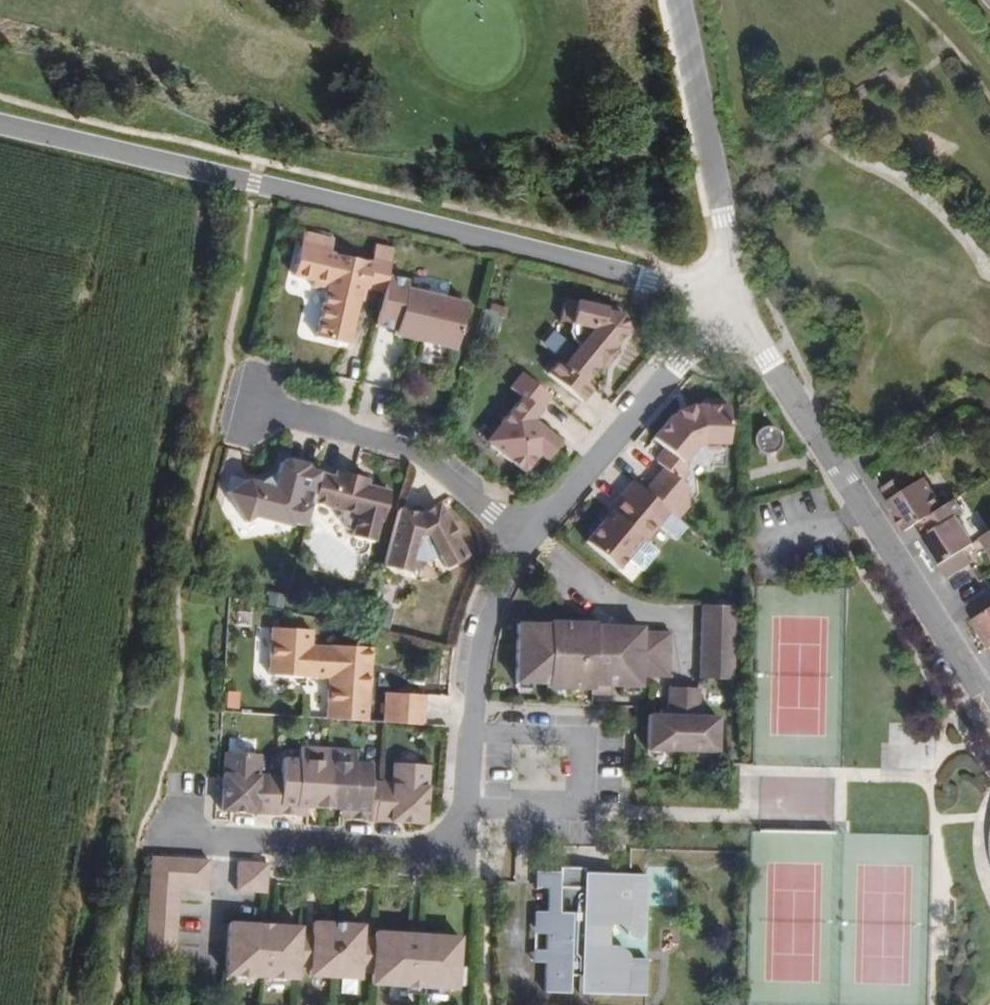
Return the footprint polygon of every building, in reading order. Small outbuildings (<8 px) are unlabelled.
[(273,208),(273,213),(303,219),(304,214),(273,208)] [(382,243),(361,239),(364,225),(345,222),(344,227),(303,219),(273,213),(267,242),(288,246),(286,254),(301,257),(292,303),(325,309),(333,264),(336,250),(341,251),(358,255),(352,289),(371,292),(371,298),(432,309),(440,264),(380,253),(382,243)] [(510,349),(496,338),(484,353),(495,362),(475,388),(479,391),(465,410),(499,437),(514,418),(522,424),(536,407),(510,387),(508,390),(501,385),(510,373),(513,376),(525,360),(546,377),(566,351),(558,345),(571,327),(575,327),(585,314),(584,310),(599,291),(594,276),(578,273),(579,270),(537,261),(533,284),(543,286),(541,294),(544,303),(550,308),(536,328),(530,323),(510,349)] [(664,456),(657,464),(657,470),(664,475),(645,499),(633,489),(609,518),(601,528),(605,531),(588,552),(620,577),(629,566),(644,578),(660,558),(647,548),(670,519),(679,526),(691,511),(689,499),(688,493),(681,487),(688,479),(687,473),(682,468),(695,453),(704,447),(726,446),(724,410),(721,410),(721,405),(716,400),(702,399),(697,404),(697,409),(693,409),(688,413),(687,411),(675,418),(676,420),(670,424),(652,446),(664,456)] [(761,455),(771,458),(781,453),(786,441),(779,429),(765,427),(754,435),(753,447),(761,455)] [(288,498),(293,474),(323,481),(321,488),(329,499),(336,501),(335,506),(357,511),(362,489),(364,490),(371,461),(353,457),(353,460),(347,458),(349,449),(317,442),(315,448),(300,445),(300,443),(287,440),(288,436),(267,431),(260,436),(255,459),(253,458),(248,451),(241,456),(229,453),(208,466),(227,496),(235,490),(274,499),(275,495),(288,498)] [(883,449),(859,464),(866,474),(863,476),(883,509),(909,492),(919,486),(900,456),(891,461),(883,449)] [(919,486),(909,492),(916,503),(901,514),(917,541),(944,525),(952,520),(935,493),(941,487),(934,476),(919,486)] [(397,491),(376,486),(364,545),(387,550),(390,534),(405,538),(418,530),(426,543),(446,531),(419,487),(407,494),(403,488),(397,491)] [(964,513),(980,540),(989,534),(989,497),(964,513)] [(944,525),(917,541),(916,543),(924,556),(946,543),(951,538),(944,525)] [(977,542),(989,562),(989,534),(980,540),(977,542)] [(361,557),(358,572),(368,574),(371,559),(361,557)] [(970,567),(943,585),(951,597),(954,596),(980,580),(970,567)] [(989,575),(980,580),(954,596),(970,623),(988,614),(989,617),(989,577),(989,575)] [(296,601),(256,600),(255,648),(295,649),(295,648),(315,648),(314,689),(354,691),(356,642),(351,642),(351,632),(356,633),(356,617),(316,616),(316,618),(296,618),(296,601)] [(701,602),(700,676),(735,677),(736,602),(701,602)] [(643,669),(671,669),(672,624),(643,624),(643,620),(596,619),(596,617),(550,616),(550,619),(518,618),(518,677),(549,678),(549,682),(595,683),(595,688),(611,688),(611,679),(643,679),(643,669)] [(980,636),(989,652),(989,629),(980,636)] [(373,661),(372,691),(411,692),(412,662),(373,661)] [(700,686),(669,686),(669,708),(661,708),(660,714),(649,714),(648,749),(718,750),(719,715),(707,715),(708,708),(699,708),(700,686)] [(271,731),(271,748),(270,786),(288,787),(288,777),(297,777),(332,779),(341,779),(340,788),(359,789),(360,751),(360,733),(344,733),(344,720),(288,719),(288,731),(271,731)] [(952,720),(946,725),(956,737),(962,732),(952,720)] [(249,727),(215,726),(212,785),(262,786),(263,748),(248,748),(249,727)] [(367,751),(366,789),(416,791),(418,732),(383,731),(382,752),(367,751)] [(271,748),(263,748),(262,786),(270,786),(271,748)] [(360,751),(359,789),(366,789),(367,751),(360,751)] [(297,777),(288,777),(288,787),(297,787),(297,777)] [(340,788),(341,779),(332,779),(332,788),(340,788)] [(207,886),(208,856),(149,854),(147,955),(177,956),(178,885),(207,886)] [(267,861),(237,860),(237,889),(266,890),(267,861)] [(644,874),(581,873),(581,887),(558,886),(558,872),(547,872),(546,912),(534,912),(534,923),(546,923),(546,993),(571,993),(571,976),(581,976),(581,993),(647,994),(648,957),(630,957),(628,954),(627,952),(625,950),(621,948),(616,946),(609,946),(609,926),(611,924),(614,922),(616,921),(619,921),(623,923),(626,926),(627,931),(629,933),(632,936),(635,937),(638,936),(640,936),(643,933),(644,874)] [(547,872),(534,872),(534,912),(546,912),(547,872)] [(558,872),(558,886),(581,887),(581,873),(558,872)] [(306,939),(306,946),(356,947),(356,941),(357,906),(357,893),(307,892),(307,904),(306,939)] [(224,896),(222,948),(293,950),(293,939),(294,904),(294,897),(224,896)] [(454,902),(369,900),(369,906),(368,941),(368,952),(453,954),(454,902)] [(294,904),(293,939),(306,939),(307,904),(294,904)] [(357,906),(356,941),(368,941),(369,906),(357,906)] [(546,923),(534,923),(532,992),(546,993),(546,923)] [(581,993),(581,976),(571,976),(571,993),(581,993)]
